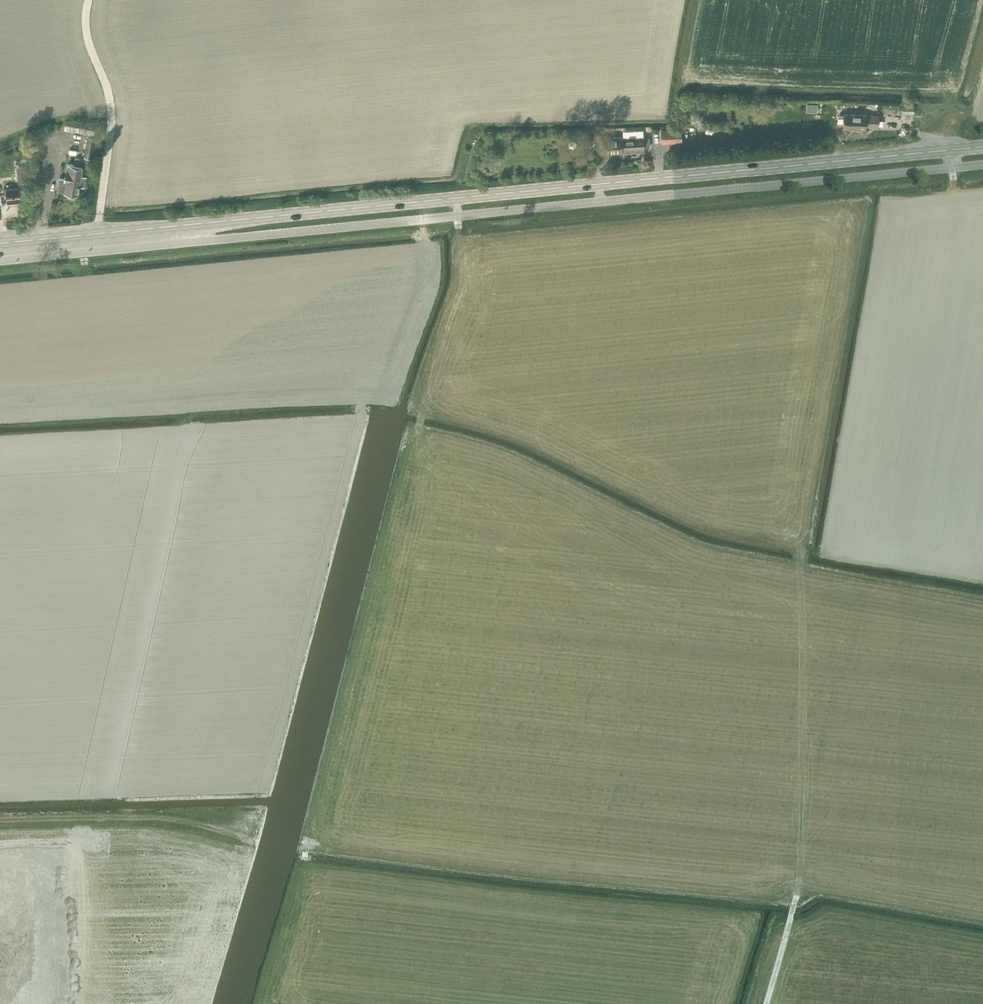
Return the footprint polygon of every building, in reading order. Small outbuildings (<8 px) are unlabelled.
[(913,114),(914,104),(902,104),(901,113),(913,114)] [(844,114),(844,115),(840,115),(838,117),(837,121),(839,123),(843,123),(843,128),(865,129),(865,126),(878,127),(878,116),(866,115),(844,114)] [(682,142),(681,128),(661,130),(661,143),(682,142)] [(96,138),(87,136),(84,156),(92,158),(96,138)] [(600,138),(601,154),(622,153),(622,149),(644,148),(644,147),(649,146),(648,137),(643,137),(643,136),(621,138),(621,137),(600,138)] [(65,192),(77,194),(82,167),(87,167),(89,161),(75,158),(74,165),(67,163),(65,179),(59,178),(57,190),(65,192)] [(21,202),(20,187),(4,189),(4,197),(6,197),(7,203),(21,202)]
